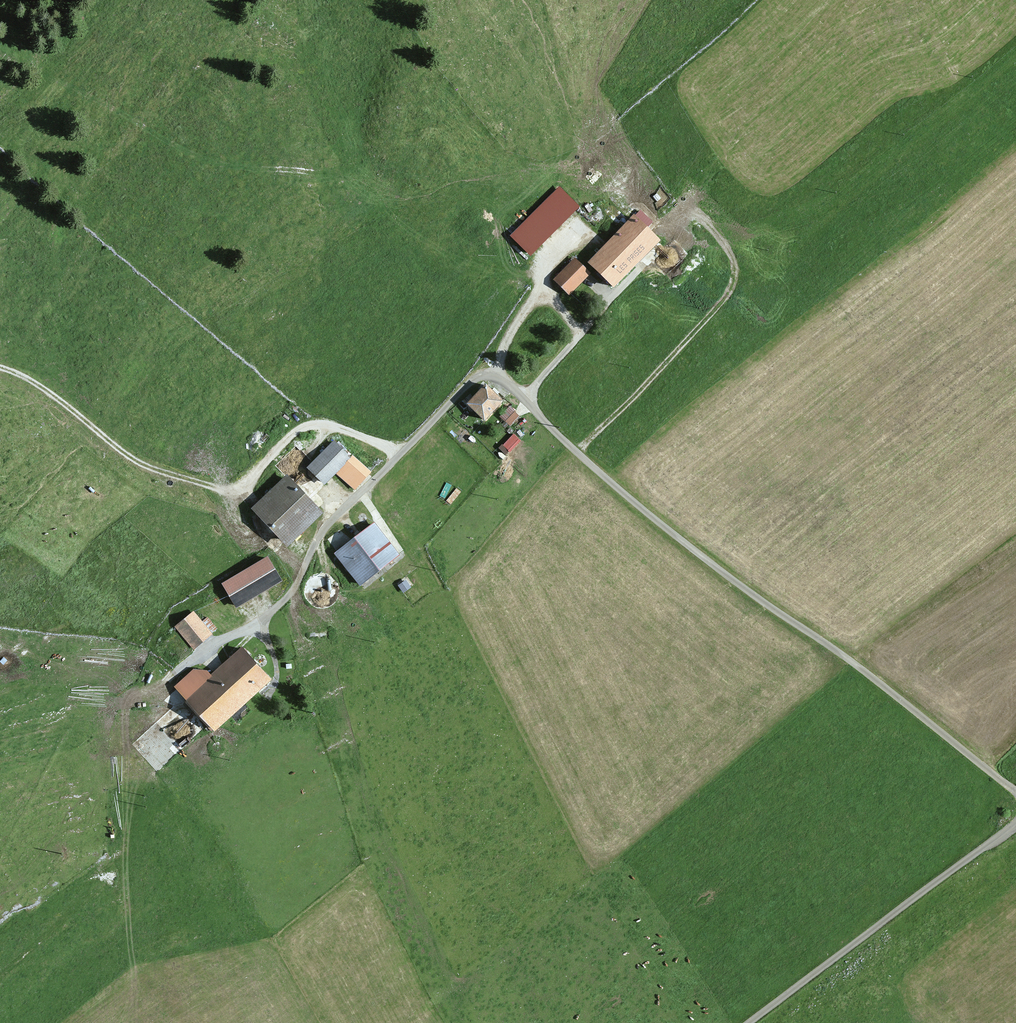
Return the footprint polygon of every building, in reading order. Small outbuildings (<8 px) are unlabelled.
[(509,235),(527,255),(578,207),(560,187),(509,235)] [(634,214),(587,262),(614,288),(660,240),(647,228),(653,222),(641,210),(635,215),(634,214)] [(590,273),(575,258),(554,279),(569,295),(590,273)] [(485,384),(466,404),(484,420),(503,400),(485,384)] [(510,403),(501,414),(512,424),(521,413),(510,403)] [(500,446),(508,453),(523,438),(515,430),(500,446)] [(334,440),(307,468),(325,484),(337,473),(352,457),(334,440)] [(352,457),(337,473),(355,490),(372,472),(354,455),(352,457)] [(287,474),(252,507),(288,545),(323,513),(287,474)] [(345,565),(366,589),(401,560),(380,535),(345,565)] [(268,556),(222,584),(236,608),(282,580),(268,556)] [(194,649),(212,634),(193,611),(175,627),(194,649)] [(174,687),(215,731),(272,679),(242,647),(211,675),(207,670),(194,669),(174,687)]
